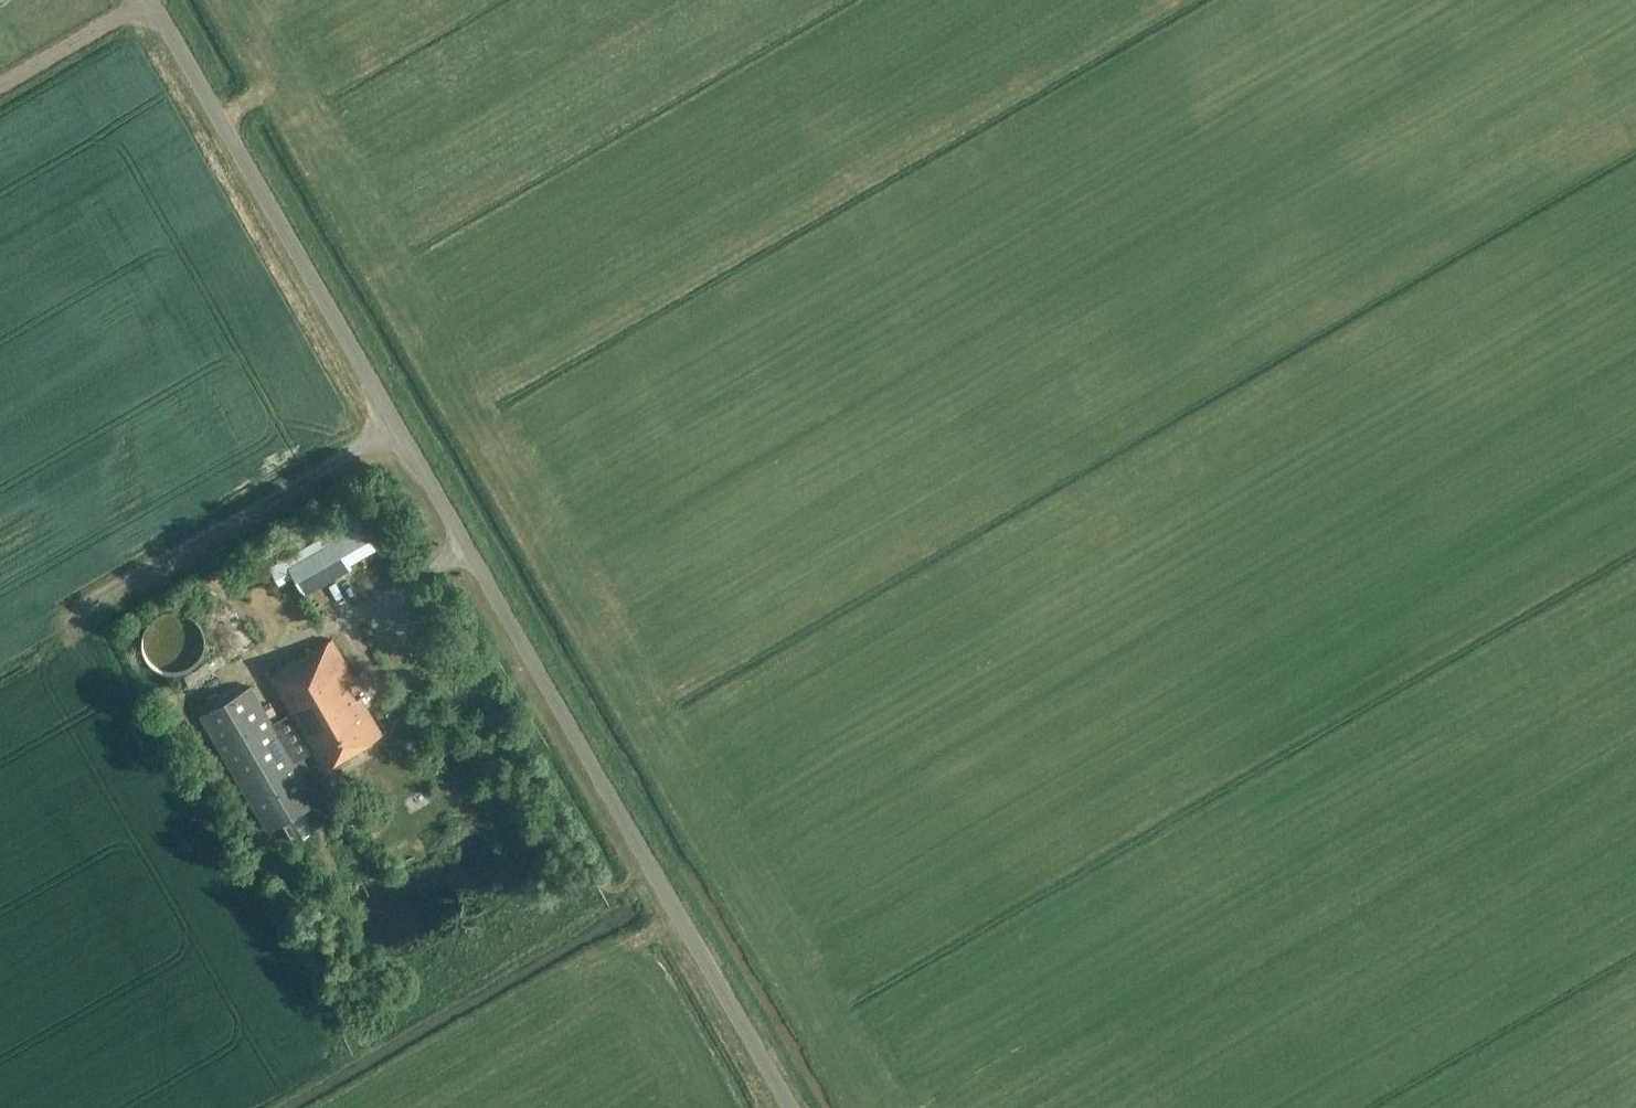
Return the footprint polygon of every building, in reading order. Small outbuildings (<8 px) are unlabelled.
[(329,531),(285,556),(304,595),(351,567),(349,564),(358,557),(375,548),(357,516),(329,531)] [(314,591),(303,597),(316,619),(327,613),(314,591)] [(157,668),(167,672),(177,672),(187,669),(195,663),(201,655),(204,645),(203,634),(199,625),(192,617),(183,612),(173,610),(163,612),(154,616),(147,624),(143,633),(142,643),(144,653),(149,662),(157,668)] [(381,732),(359,696),(355,698),(345,683),(354,678),(331,639),(270,674),(291,711),(272,722),(251,686),(200,715),(267,829),(318,800),(295,760),(313,749),(322,766),(381,732)]
